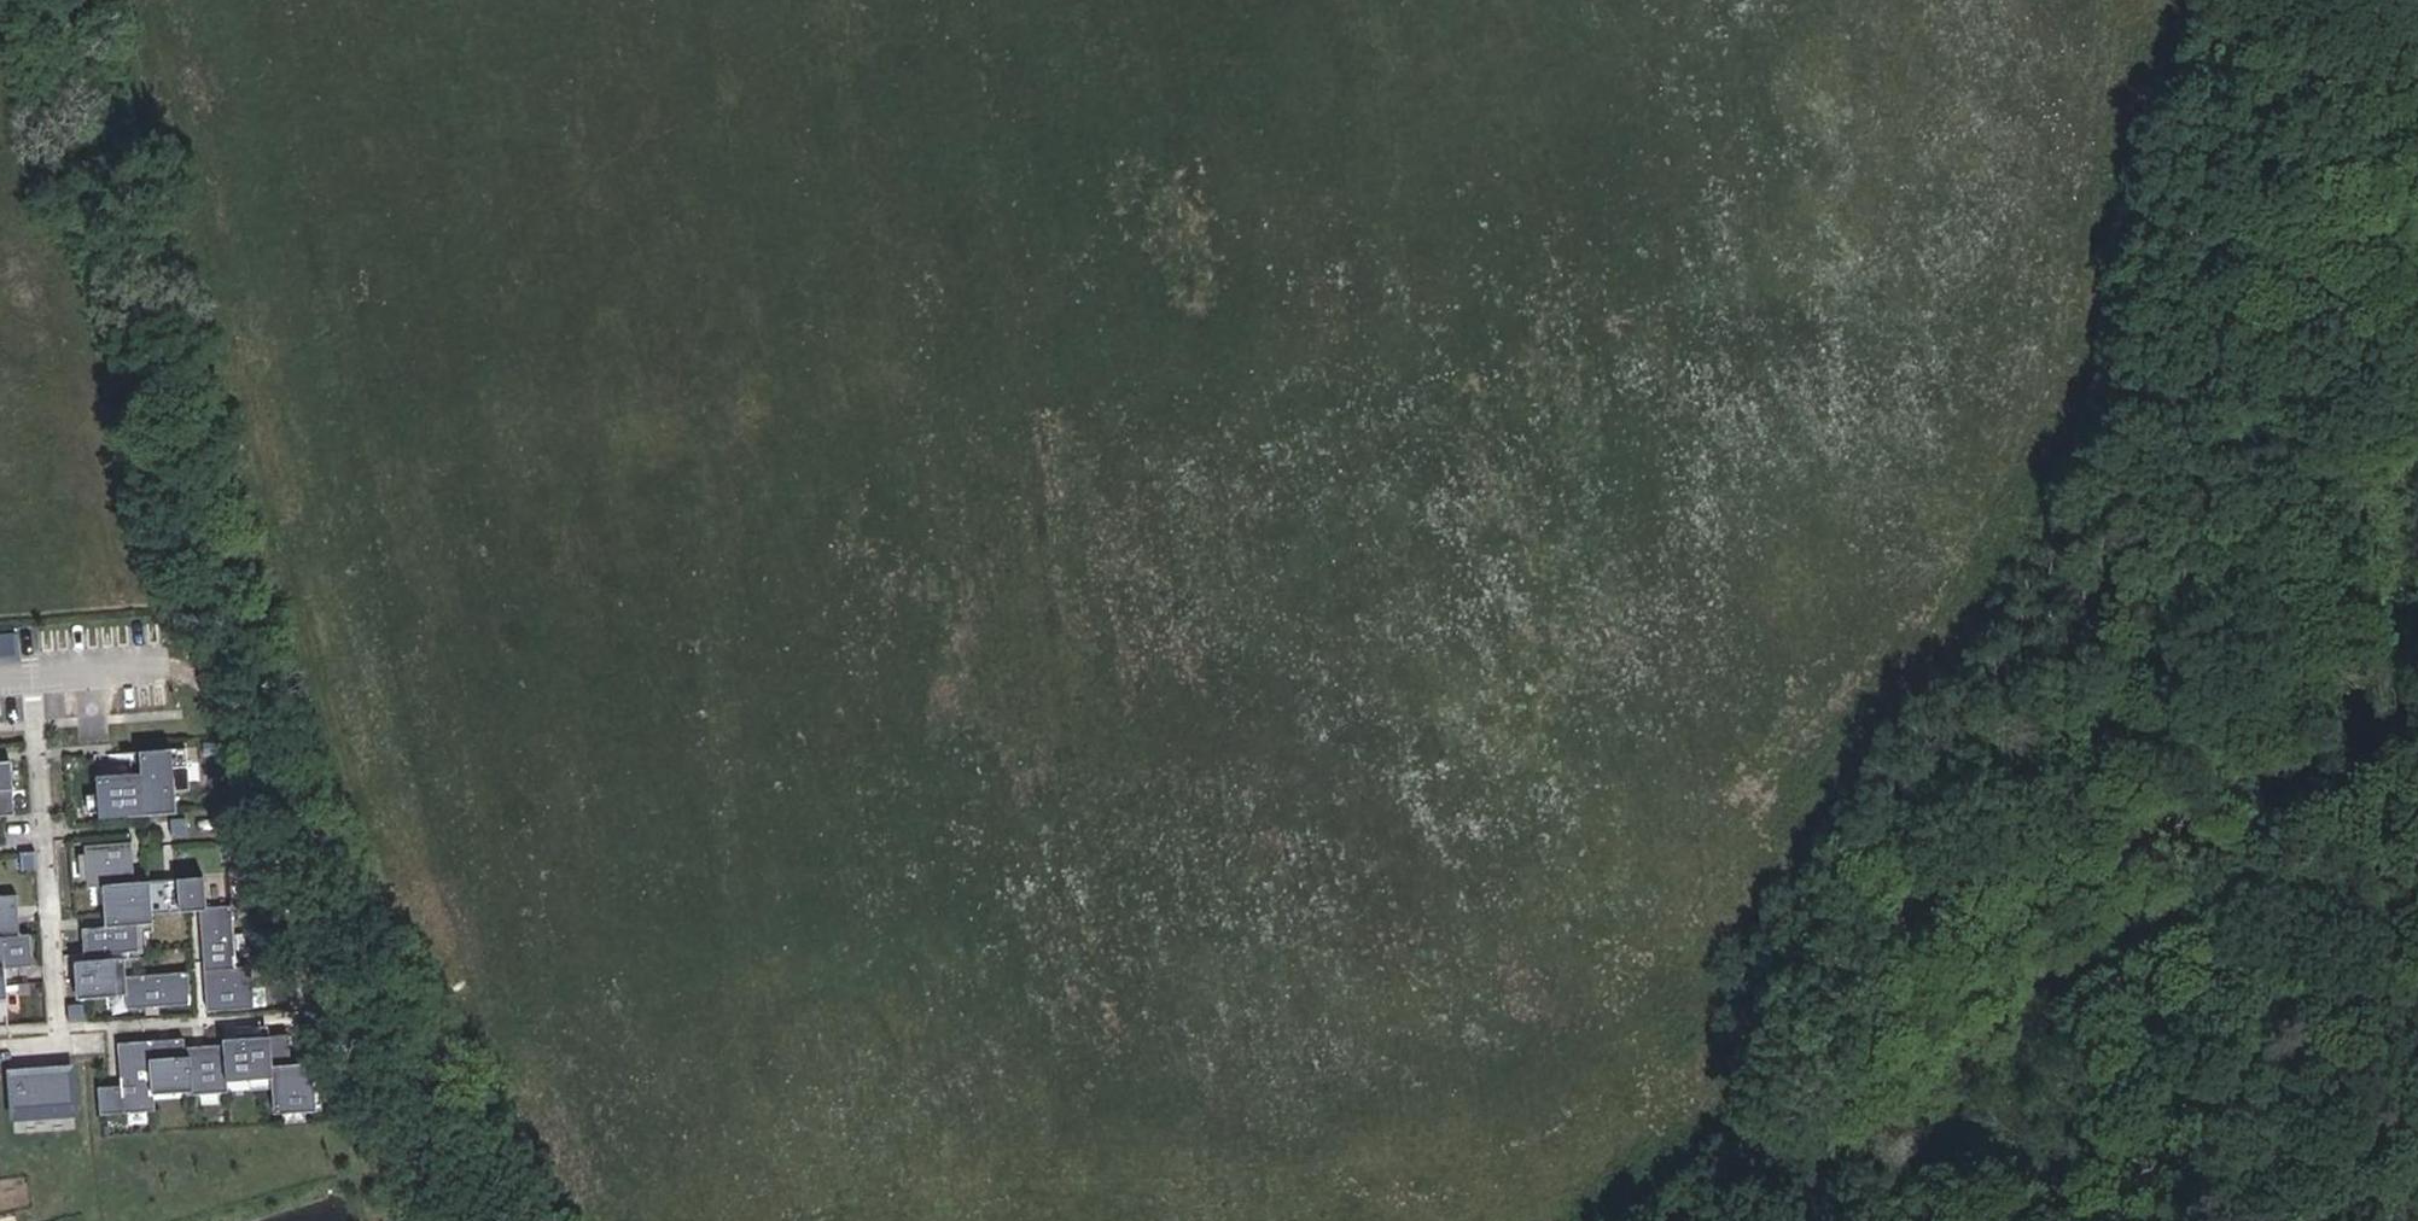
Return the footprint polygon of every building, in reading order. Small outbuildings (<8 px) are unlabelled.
[(0,636),(0,660),(17,659),(16,635),(0,636)] [(184,748),(139,751),(140,772),(95,776),(98,818),(147,814),(145,792),(188,789),(184,748)] [(13,815),(9,763),(0,763),(0,816),(13,815)] [(185,818),(169,819),(170,837),(186,836),(185,818)] [(81,929),(82,955),(137,952),(135,912),(199,909),(205,1011),(251,1009),(249,968),(233,969),(230,907),(204,908),(202,878),(133,881),(130,842),(83,844),(85,888),(102,887),(104,928),(81,929)] [(35,851),(19,852),(20,870),(36,869),(35,851)] [(3,998),(1,968),(30,966),(27,935),(17,936),(14,896),(0,897),(0,998),(3,998)] [(124,959),(79,961),(81,996),(126,994),(127,1007),(189,1004),(188,973),(125,976),(124,959)] [(82,1004),(66,1005),(67,1022),(83,1021),(82,1004)] [(119,1086),(98,1087),(99,1114),(153,1111),(152,1087),(184,1085),(185,1096),(226,1093),(224,1073),(269,1071),(272,1112),(313,1110),(310,1063),(289,1064),(287,1035),(217,1039),(218,1045),(183,1047),(183,1040),(117,1043),(119,1086)] [(70,1068),(9,1073),(12,1110),(73,1105),(70,1068)]
